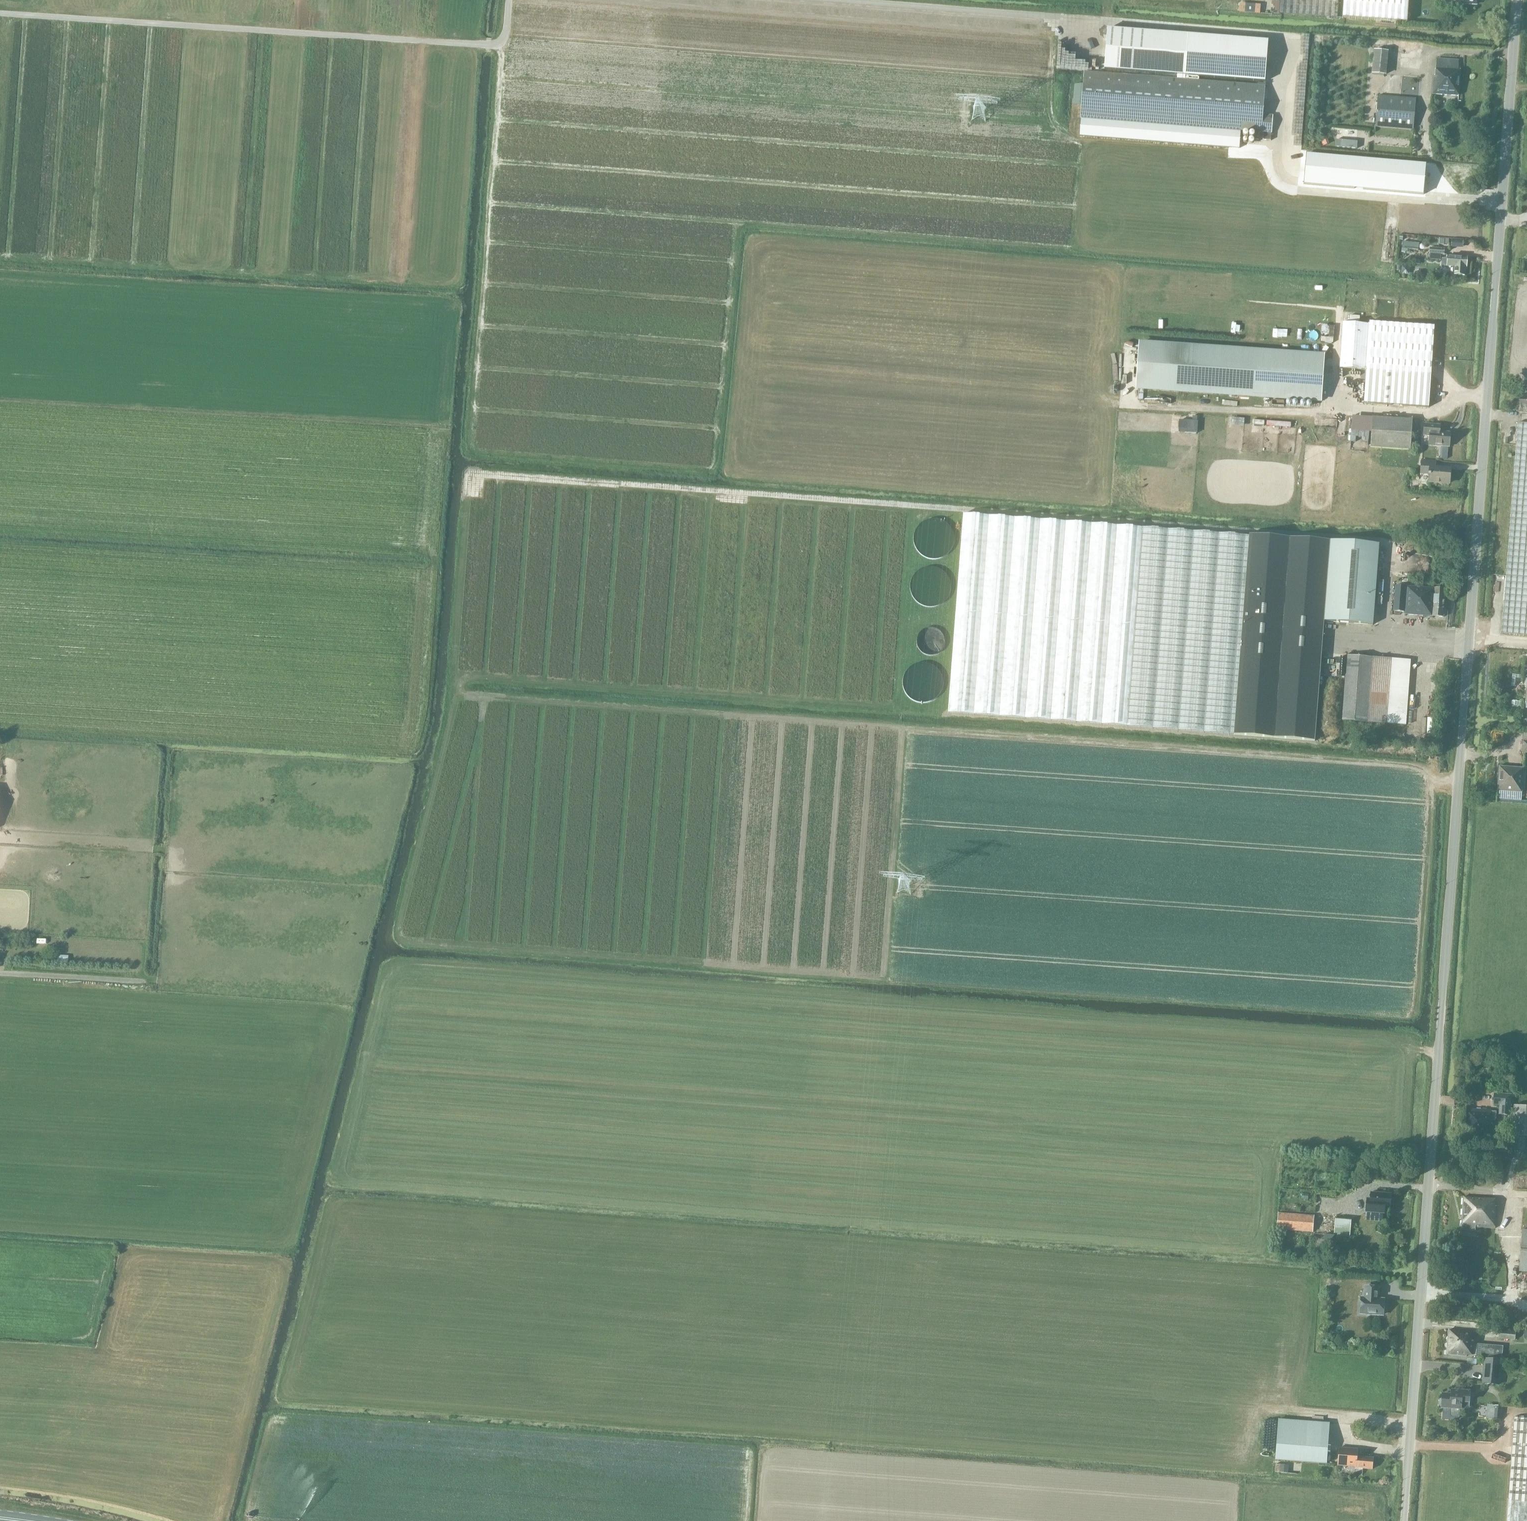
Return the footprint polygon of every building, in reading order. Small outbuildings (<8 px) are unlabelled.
[(1338,17),(1339,0),(1274,0),(1273,13),(1338,17)] [(1409,23),(1410,0),(1344,0),(1343,18),(1409,23)] [(1108,28),(1104,68),(1185,75),(1189,34),(1108,28)] [(1269,41),(1189,34),(1185,75),(1265,81),(1269,41)] [(1374,48),(1373,73),(1385,74),(1387,49),(1374,48)] [(1437,60),(1436,77),(1434,77),(1433,94),(1459,96),(1461,61),(1437,60)] [(1082,115),(1082,118),(1244,130),(1264,131),(1263,140),(1271,141),(1272,132),(1273,132),(1275,114),(1265,113),(1267,84),(1085,70),(1082,115)] [(1376,125),(1413,129),(1416,98),(1380,94),(1376,125)] [(1323,146),(1329,144),(1327,136),(1320,139),(1323,146)] [(1306,155),(1303,184),(1423,195),(1426,165),(1306,155)] [(1403,247),(1418,249),(1419,243),(1403,241),(1403,247)] [(1430,247),(1430,254),(1444,255),(1445,248),(1430,247)] [(1443,260),(1443,266),(1453,267),(1452,275),(1465,276),(1465,268),(1467,268),(1467,258),(1447,256),(1447,260),(1443,260)] [(1367,370),(1364,403),(1429,407),(1433,357),(1435,326),(1370,322),(1370,324),(1367,370)] [(1343,323),(1340,368),(1367,370),(1370,324),(1343,323)] [(1137,389),(1321,401),(1325,353),(1139,341),(1137,389)] [(1373,422),(1371,451),(1411,454),(1413,424),(1373,422)] [(1519,424),(1519,429),(1502,634),(1526,636),(1526,424),(1519,424)] [(1429,446),(1450,448),(1451,433),(1437,432),(1437,426),(1425,425),(1424,436),(1430,436),(1429,446)] [(1450,468),(1449,468),(1435,467),(1436,461),(1422,460),(1421,473),(1429,474),(1428,482),(1449,483),(1449,477),(1450,477),(1450,468)] [(1377,543),(1250,534),(963,512),(948,714),(1315,742),(1324,621),(1371,625),(1375,576),(1377,543)] [(951,540),(951,539),(950,536),(949,533),(948,529),(946,526),(943,524),(940,522),(936,521),(932,520),(928,520),(924,521),(921,523),(917,525),(915,528),(913,532),(912,535),(912,539),(912,543),(913,547),(914,550),(917,553),(919,555),(922,557),(926,558),(930,559),(934,559),(938,558),(941,556),(944,554),(947,551),(949,547),(950,544),(951,540)] [(947,589),(947,585),(946,582),(944,578),(942,576),(939,573),(936,571),(933,570),(929,569),(925,569),(921,570),(918,572),(914,575),(912,577),(910,581),(909,584),(908,588),(908,592),(909,596),(911,599),(913,602),(916,604),(919,606),(923,608),(926,608),(931,608),(934,607),(937,606),(941,603),(943,600),(945,597),(947,593),(947,589)] [(1424,588),(1396,586),(1394,611),(1414,613),(1414,615),(1444,618),(1446,594),(1435,593),(1435,589),(1424,588)] [(1344,721),(1407,726),(1409,695),(1411,661),(1391,659),(1391,661),(1373,659),(1373,658),(1349,656),(1344,721)] [(939,685),(939,684),(939,680),(938,677),(936,673),(933,670),(930,668),(927,666),(923,665),(919,665),(915,666),(911,667),(908,669),(905,671),(904,674),(902,677),(901,681),(901,685),(901,688),(902,692),(904,696),(907,699),(910,701),(913,703),(917,704),(920,704),(923,704),(927,703),(930,701),(933,699),(936,696),(938,692),(939,688),(939,685)] [(1507,699),(1507,709),(1513,709),(1521,710),(1522,700),(1507,699)] [(1499,766),(1497,790),(1522,792),(1524,768),(1499,766)] [(1499,1105),(1499,1115),(1510,1116),(1512,1094),(1494,1094),(1494,1105),(1499,1105)] [(1512,1136),(1526,1137),(1526,1107),(1515,1106),(1512,1136)] [(1491,1112),(1492,1111),(1469,1110),(1467,1134),(1489,1135),(1490,1128),(1491,1120),(1496,1120),(1496,1113),(1491,1112)] [(1367,1199),(1366,1213),(1385,1214),(1385,1208),(1390,1208),(1391,1195),(1371,1193),(1371,1200),(1367,1199)] [(1495,1199),(1464,1197),(1462,1230),(1475,1231),(1476,1227),(1495,1229),(1496,1207),(1495,1207),(1495,1199)] [(1279,1213),(1278,1229),(1313,1233),(1314,1216),(1279,1213)] [(1336,1218),(1335,1236),(1350,1237),(1351,1219),(1336,1218)] [(1378,1294),(1379,1287),(1366,1286),(1365,1301),(1361,1301),(1360,1313),(1383,1314),(1384,1312),(1385,1310),(1386,1308),(1386,1306),(1386,1304),(1384,1302),(1384,1299),(1377,1299),(1377,1295),(1378,1295),(1378,1294)] [(1449,1328),(1449,1330),(1447,1355),(1467,1357),(1467,1355),(1473,1356),(1476,1331),(1449,1328)] [(1499,1340),(1516,1341),(1516,1332),(1499,1331),(1499,1340)] [(1478,1357),(1502,1360),(1503,1348),(1479,1346),(1478,1357)] [(1483,1383),(1499,1385),(1501,1361),(1485,1360),(1483,1383)] [(1441,1399),(1440,1405),(1443,1407),(1443,1408),(1450,1409),(1450,1415),(1452,1417),(1457,1418),(1459,1416),(1460,1409),(1466,1410),(1469,1407),(1470,1392),(1453,1391),(1452,1395),(1444,1395),(1444,1398),(1441,1399)] [(1495,1406),(1494,1419),(1501,1420),(1502,1406),(1495,1406)] [(1276,1460),(1325,1464),(1329,1424),(1279,1420),(1276,1460)] [(1512,1457),(1508,1520),(1526,1520),(1526,1421),(1515,1420),(1512,1457)] [(1358,1449),(1350,1448),(1339,1447),(1337,1464),(1354,1466),(1354,1467),(1371,1469),(1372,1457),(1357,1456),(1358,1449)] [(1276,1464),(1275,1471),(1288,1473),(1289,1465),(1276,1464)]
